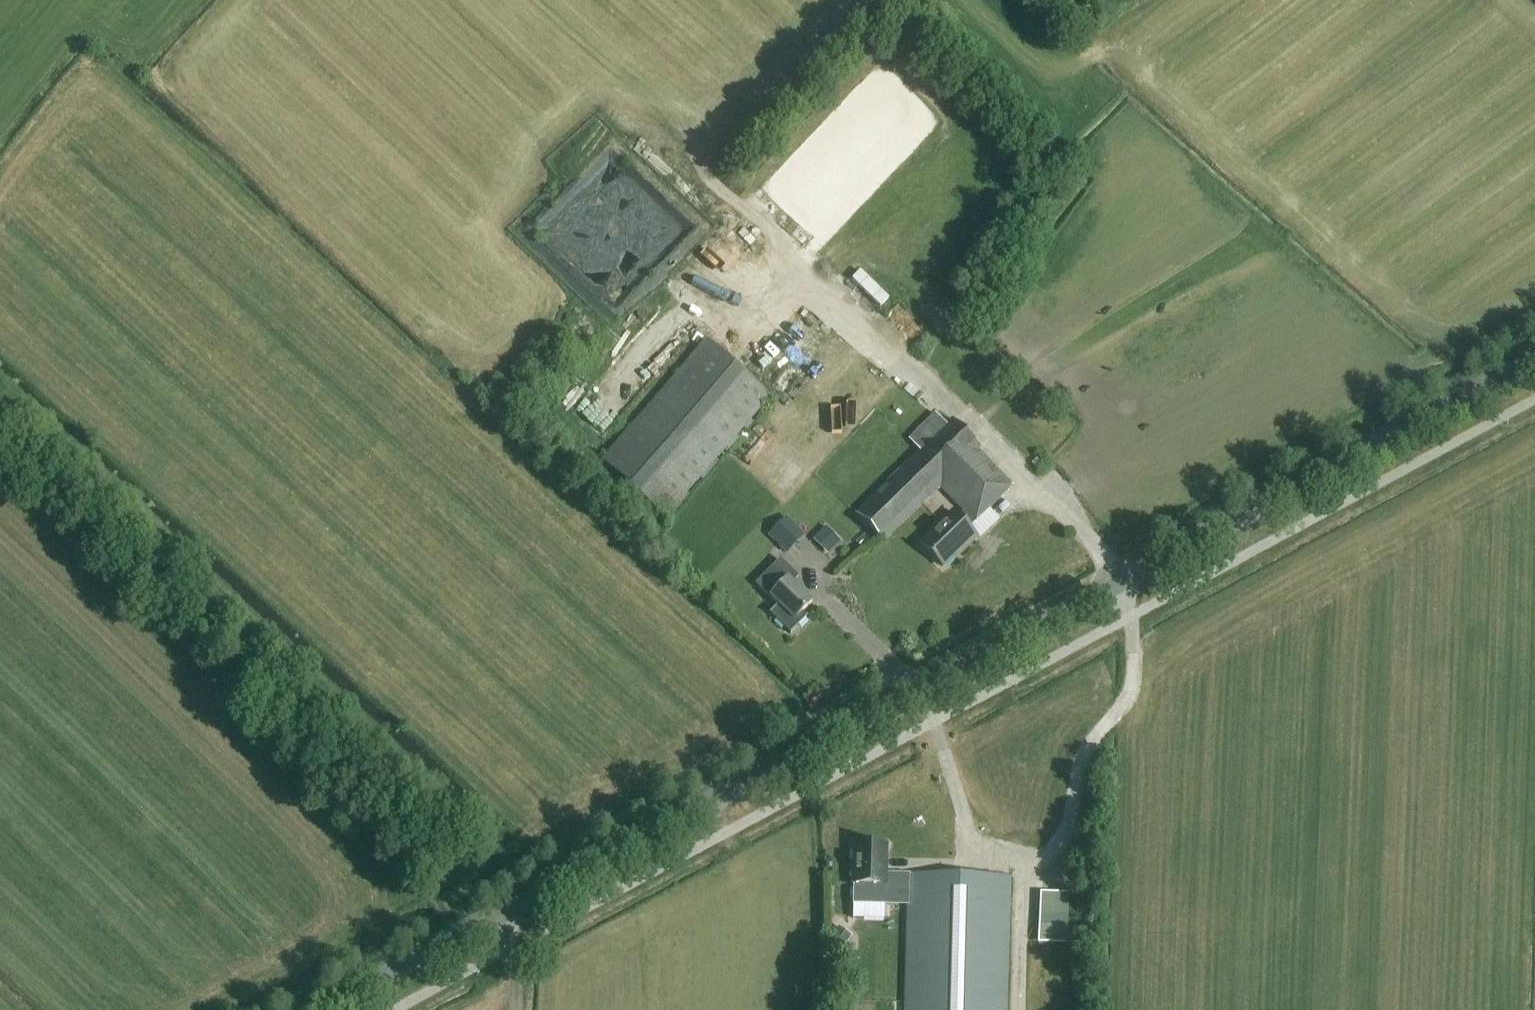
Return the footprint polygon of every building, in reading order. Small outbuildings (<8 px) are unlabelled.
[(708,342),(601,462),(665,514),(715,461),(772,514),(884,400),(794,315),(741,372),(708,342)] [(920,451),(855,515),(857,517),(884,545),(940,490),(961,512),(956,516),(952,512),(918,545),(941,568),(954,556),(961,548),(963,551),(977,536),(965,524),(973,516),(977,520),(988,509),(1011,488),(976,452),(981,448),(953,419),(946,426),(935,414),(908,440),(920,451)] [(786,555),(806,536),(787,517),(768,536),(786,555)] [(826,527),(813,541),(828,556),(841,542),(826,527)] [(791,634),(807,618),(803,614),(813,603),(793,584),(798,579),(780,561),(755,585),(778,607),(771,614),(791,634)] [(853,885),(875,886),(875,899),(875,907),(908,908),(906,1009),(1006,1009),(1009,877),(886,874),(887,846),(855,845),(853,885)] [(1039,895),(1038,928),(1067,928),(1068,896),(1039,895)] [(839,927),(829,941),(841,950),(851,936),(839,927)]
